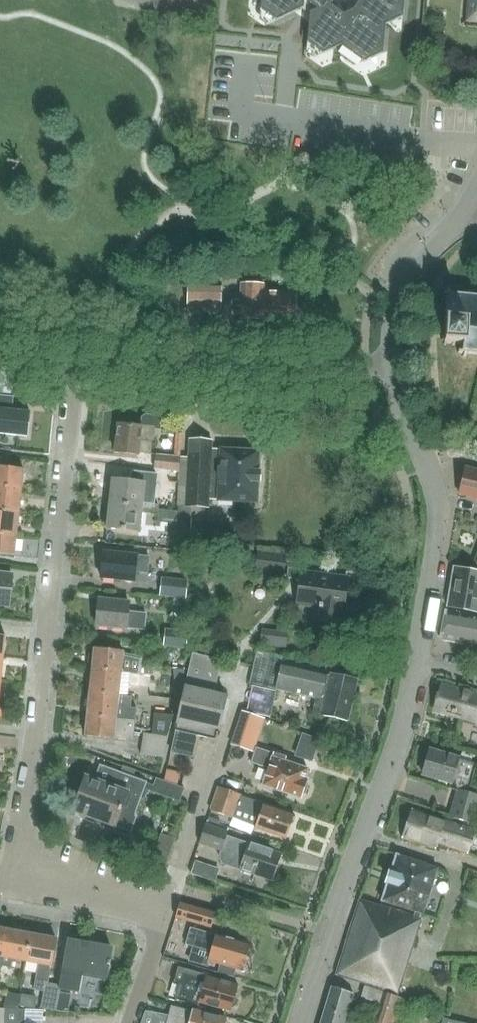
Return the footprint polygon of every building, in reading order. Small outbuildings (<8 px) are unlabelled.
[(260,9),(276,20),(303,8),(304,0),(261,0),(260,9)] [(317,9),(310,12),(307,42),(323,53),(340,45),(361,66),(388,54),(385,25),(402,17),(404,0),(350,0),(344,8),(335,2),(337,0),(305,0),(317,9)] [(465,21),(476,22),(476,0),(467,0),(465,21)] [(222,282),(187,281),(186,310),(221,311),(222,282)] [(263,290),(263,284),(241,284),(240,318),(245,318),(247,322),(254,323),(254,322),(257,319),(262,319),(262,313),(294,313),(295,291),(263,290)] [(443,293),(443,297),(447,297),(444,322),(443,322),(443,325),(444,325),(443,339),(441,339),(441,341),(443,342),(443,345),(445,346),(445,342),(451,342),(451,346),(455,346),(454,343),(462,344),(461,351),(457,350),(457,354),(462,354),(462,357),(466,357),(466,354),(476,355),(476,297),(470,296),(470,294),(467,293),(467,295),(449,294),(449,291),(446,290),(446,294),(443,293)] [(0,395),(0,433),(26,436),(29,412),(11,410),(13,397),(0,395)] [(143,417),(141,426),(118,423),(114,451),(137,454),(137,453),(150,454),(152,441),(153,441),(155,428),(159,429),(161,419),(158,416),(145,415),(143,417)] [(186,473),(187,457),(180,457),(182,433),(175,432),(174,456),(156,454),(154,470),(186,473)] [(187,457),(186,473),(185,506),(208,507),(208,500),(256,502),(257,482),(259,482),(260,472),(258,471),(259,451),(211,449),(212,442),(188,441),(187,457)] [(21,490),(23,469),(0,466),(0,488),(21,490)] [(465,467),(459,494),(476,498),(476,470),(465,467)] [(109,503),(142,506),(143,503),(144,489),(160,490),(161,481),(179,483),(178,506),(185,506),(186,473),(154,470),(153,480),(145,479),(145,478),(131,476),(130,481),(111,479),(110,490),(108,489),(106,491),(105,501),(106,502),(109,503)] [(21,490),(0,488),(0,510),(18,512),(21,490)] [(106,526),(106,527),(139,531),(141,513),(157,515),(158,505),(143,503),(142,506),(109,503),(107,513),(105,513),(104,514),(102,524),(104,526),(106,526)] [(18,512),(0,510),(0,532),(16,534),(18,512)] [(159,511),(158,523),(175,525),(176,513),(159,511)] [(16,534),(0,532),(0,554),(14,555),(16,534)] [(176,533),(176,545),(190,545),(191,533),(176,533)] [(147,572),(148,557),(137,556),(136,554),(104,551),(101,578),(133,581),(134,571),(147,572)] [(257,568),(281,572),(283,557),(259,553),(257,568)] [(301,602),(315,604),(313,621),(341,624),(343,607),(347,578),(305,573),(305,570),(290,568),(289,578),(303,580),(301,602)] [(452,568),(449,588),(451,588),(448,605),(476,610),(476,573),(452,568)] [(8,605),(11,575),(0,574),(0,604),(8,605)] [(186,598),(187,581),(162,578),(160,595),(186,598)] [(143,630),(145,614),(127,612),(128,602),(98,599),(95,625),(143,630)] [(444,611),(439,638),(466,644),(464,653),(476,656),(476,617),(444,611)] [(186,648),(188,632),(165,629),(163,645),(186,648)] [(285,646),(286,634),(262,631),(260,643),(285,646)] [(92,663),(91,669),(139,673),(139,665),(140,661),(129,660),(129,658),(121,657),(121,651),(93,648),(93,654),(89,654),(88,662),(92,663)] [(283,655),(256,650),(249,683),(275,689),(283,655)] [(213,691),(220,662),(193,655),(186,685),(213,691)] [(330,675),(326,674),(326,672),(282,662),(278,676),(276,689),(314,698),(311,712),(347,721),(356,679),(330,673),(330,675)] [(151,666),(139,665),(139,673),(91,669),(89,693),(126,696),(127,685),(137,686),(149,686),(151,666)] [(442,685),(435,710),(474,720),(476,720),(476,695),(442,685)] [(213,731),(215,731),(224,698),(185,689),(170,749),(191,754),(196,734),(212,738),(213,731)] [(125,708),(126,696),(89,693),(87,715),(134,720),(135,709),(125,708)] [(167,735),(169,718),(144,714),(142,732),(167,735)] [(132,740),(134,720),(87,715),(85,736),(113,738),(132,740)] [(262,719),(248,715),(238,746),(251,751),(262,719)] [(164,758),(165,751),(167,738),(142,735),(140,754),(164,758)] [(255,747),(254,751),(250,763),(266,769),(261,786),(299,798),(305,780),(303,779),(306,769),(284,762),(285,757),(255,747)] [(458,758),(429,750),(422,774),(451,783),(449,788),(460,791),(471,794),(468,786),(475,764),(458,759),(458,758)] [(184,773),(186,760),(173,758),(170,770),(184,773)] [(128,831),(146,782),(93,762),(87,777),(86,777),(73,812),(116,828),(116,827),(128,831)] [(185,789),(156,778),(152,791),(180,802),(185,789)] [(293,815),(241,797),(241,795),(219,787),(211,811),(233,819),(237,809),(257,816),(253,828),(285,839),(293,815)] [(476,805),(476,796),(471,794),(460,791),(452,818),(471,824),(476,805)] [(435,848),(436,843),(467,853),(474,831),(411,810),(402,838),(435,848)] [(166,838),(179,839),(180,824),(167,823),(166,838)] [(228,832),(206,824),(199,843),(220,850),(218,857),(222,864),(271,880),(280,854),(226,837),(228,832)] [(413,917),(359,901),(336,975),(398,994),(421,920),(417,919),(419,913),(422,914),(436,868),(396,856),(382,901),(415,912),(413,917)] [(214,912),(179,902),(175,917),(210,927),(214,912)] [(25,961),(30,934),(29,934),(29,929),(19,927),(17,932),(5,929),(0,958),(0,966),(10,967),(11,959),(25,961)] [(207,960),(220,964),(218,972),(232,976),(234,968),(241,970),(242,967),(246,968),(249,957),(245,956),(248,945),(215,934),(215,935),(189,927),(184,944),(210,952),(207,960)] [(33,934),(30,934),(25,961),(39,963),(34,989),(43,990),(44,986),(47,986),(50,965),(51,965),(55,938),(45,936),(44,932),(34,930),(33,934)] [(67,941),(59,989),(60,989),(77,992),(81,974),(105,978),(110,949),(67,941)] [(198,1004),(198,1002),(230,1011),(231,1007),(234,1005),(235,999),(234,996),(237,985),(206,976),(206,974),(177,966),(172,984),(179,986),(176,998),(198,1004)] [(57,988),(47,986),(44,986),(43,990),(40,1008),(53,1010),(57,988)] [(383,993),(364,986),(361,996),(366,998),(366,1000),(379,1004),(373,1022),(399,1022),(407,1001),(383,993)] [(331,988),(321,1022),(355,1022),(358,1012),(348,1009),(353,994),(331,988)] [(6,993),(4,1009),(18,1009),(20,995),(6,993)] [(101,1015),(101,1003),(82,1003),(83,1016),(101,1015)] [(142,1022),(223,1022),(224,1019),(192,1011),(192,1012),(171,1006),(168,1017),(145,1013),(142,1022)] [(18,1009),(4,1009),(3,1019),(3,1022),(25,1022),(25,1010),(18,1009)]
